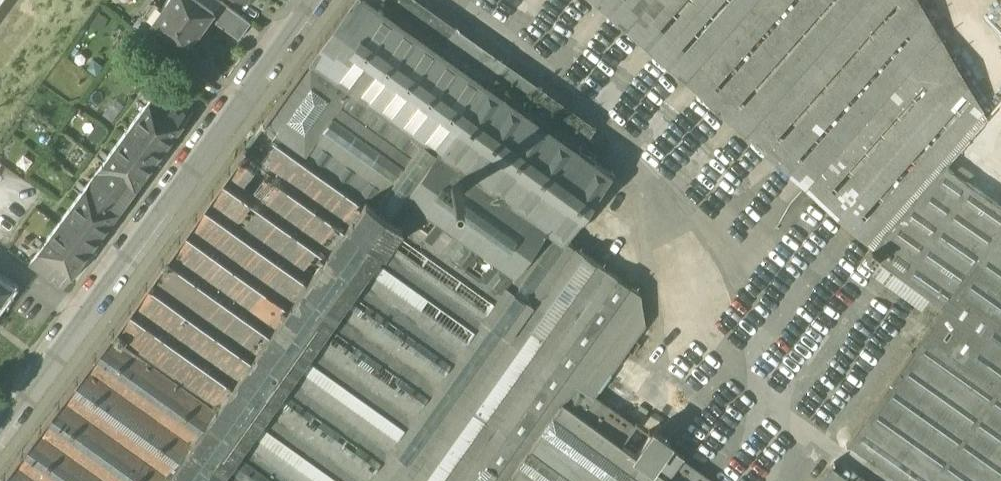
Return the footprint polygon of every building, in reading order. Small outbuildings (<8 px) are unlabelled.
[(142,14),(151,21),(162,7),(153,0),(152,0),(142,14)] [(187,48),(211,15),(214,11),(198,0),(166,0),(162,7),(151,21),(151,22),(161,29),(187,48)] [(261,123),(498,294),(364,480),(713,480),(682,459),(684,457),(668,445),(671,442),(653,430),(651,433),(636,422),(634,425),(595,397),(627,351),(633,355),(641,344),(635,340),(646,325),(641,293),(616,275),(622,267),(612,260),(606,268),(604,266),(632,228),(593,200),(605,183),(622,186),(620,171),(614,170),(612,168),(610,171),(598,162),(600,160),(598,158),(596,161),(580,149),(477,74),(490,55),(456,31),(443,50),(373,0),(349,0),(261,123)] [(414,0),(373,0),(443,50),(456,31),(414,0)] [(805,188),(931,22),(918,0),(595,0),(805,188)] [(215,22),(238,39),(250,23),(221,2),(214,11),(211,15),(216,19),(215,22)] [(133,27),(153,41),(161,29),(151,22),(151,21),(142,14),(133,27)] [(986,117),(931,22),(805,188),(871,247),(945,162),(986,117)] [(593,129),(490,55),(477,74),(580,149),(593,129)] [(158,87),(126,131),(158,154),(190,111),(158,87)] [(498,294),(261,123),(110,335),(0,480),(364,480),(498,294)] [(126,131),(93,174),(126,198),(158,154),(126,131)] [(876,258),(943,306),(1000,235),(1000,203),(945,162),(871,247),(865,256),(873,261),(876,258)] [(93,174),(61,218),(94,242),(126,198),(93,174)] [(61,218),(29,262),(61,286),(94,242),(61,218)] [(943,306),(819,480),(1000,480),(1000,235),(943,306)] [(11,287),(0,279),(0,301),(11,287)]
